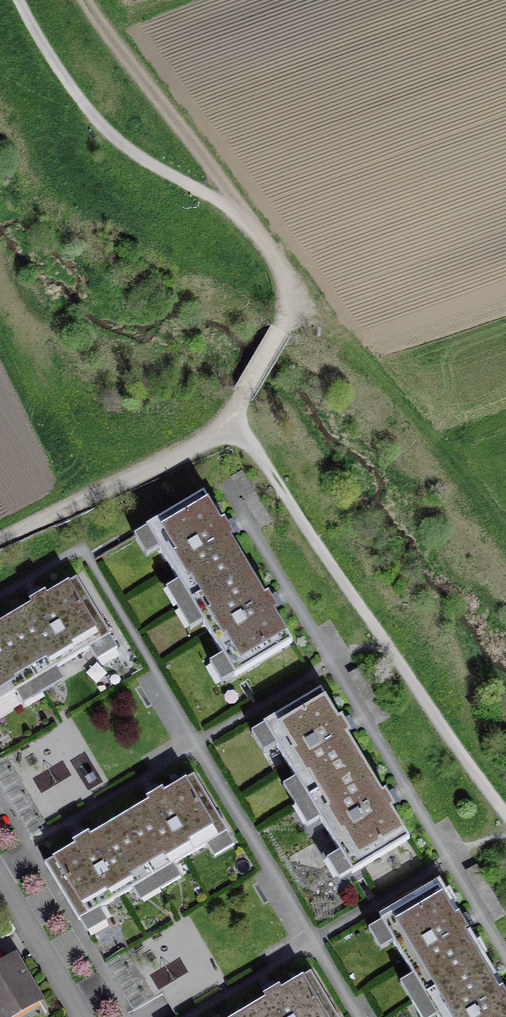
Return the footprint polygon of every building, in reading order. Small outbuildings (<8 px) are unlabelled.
[(169,594),(181,613),(247,575),(227,541),(230,539),(221,522),(218,524),(204,500),(137,538),(149,560),(162,553),(182,587),(169,594)] [(262,601),(247,575),(181,613),(193,634),(205,627),(225,660),(212,667),(224,687),(292,648),(273,616),(276,614),(266,598),(262,601)] [(0,619),(0,627),(40,696),(63,683),(55,668),(88,649),(96,664),(115,653),(73,579),(41,598),(38,592),(23,601),(25,605),(0,619)] [(0,627),(0,699),(12,692),(20,707),(40,696),(0,627)] [(296,808),(362,769),(344,738),(348,736),(339,721),(336,723),(321,698),(254,738),(266,758),(278,751),(297,783),(285,790),(296,808)] [(378,796),(362,769),(296,808),(309,830),(321,823),(340,855),(329,862),(341,881),(407,842),(389,811),(393,809),(384,793),(378,796)] [(113,819),(158,894),(180,881),(171,866),(206,844),(216,860),(235,849),(191,776),(160,795),(156,789),(141,797),(143,801),(113,819)] [(158,894),(113,819),(83,837),(80,832),(64,842),(66,846),(44,859),(88,934),(106,924),(97,909),(131,888),(140,904),(158,894)] [(413,1002),(478,963),(460,933),(465,930),(455,914),(452,915),(438,891),(371,931),(383,951),(395,944),(415,977),(402,984),(413,1002)] [(478,963),(413,1002),(422,1016),(436,1016),(438,1016),(439,1016),(505,1016),(505,1008),(505,1006),(505,1002),(498,989),(495,991),(478,963)] [(0,977),(0,1016),(37,1016),(47,1011),(20,965),(0,977)] [(232,1014),(234,1016),(334,1016),(308,972),(277,989),(274,983),(257,993),(260,998),(232,1014)]
